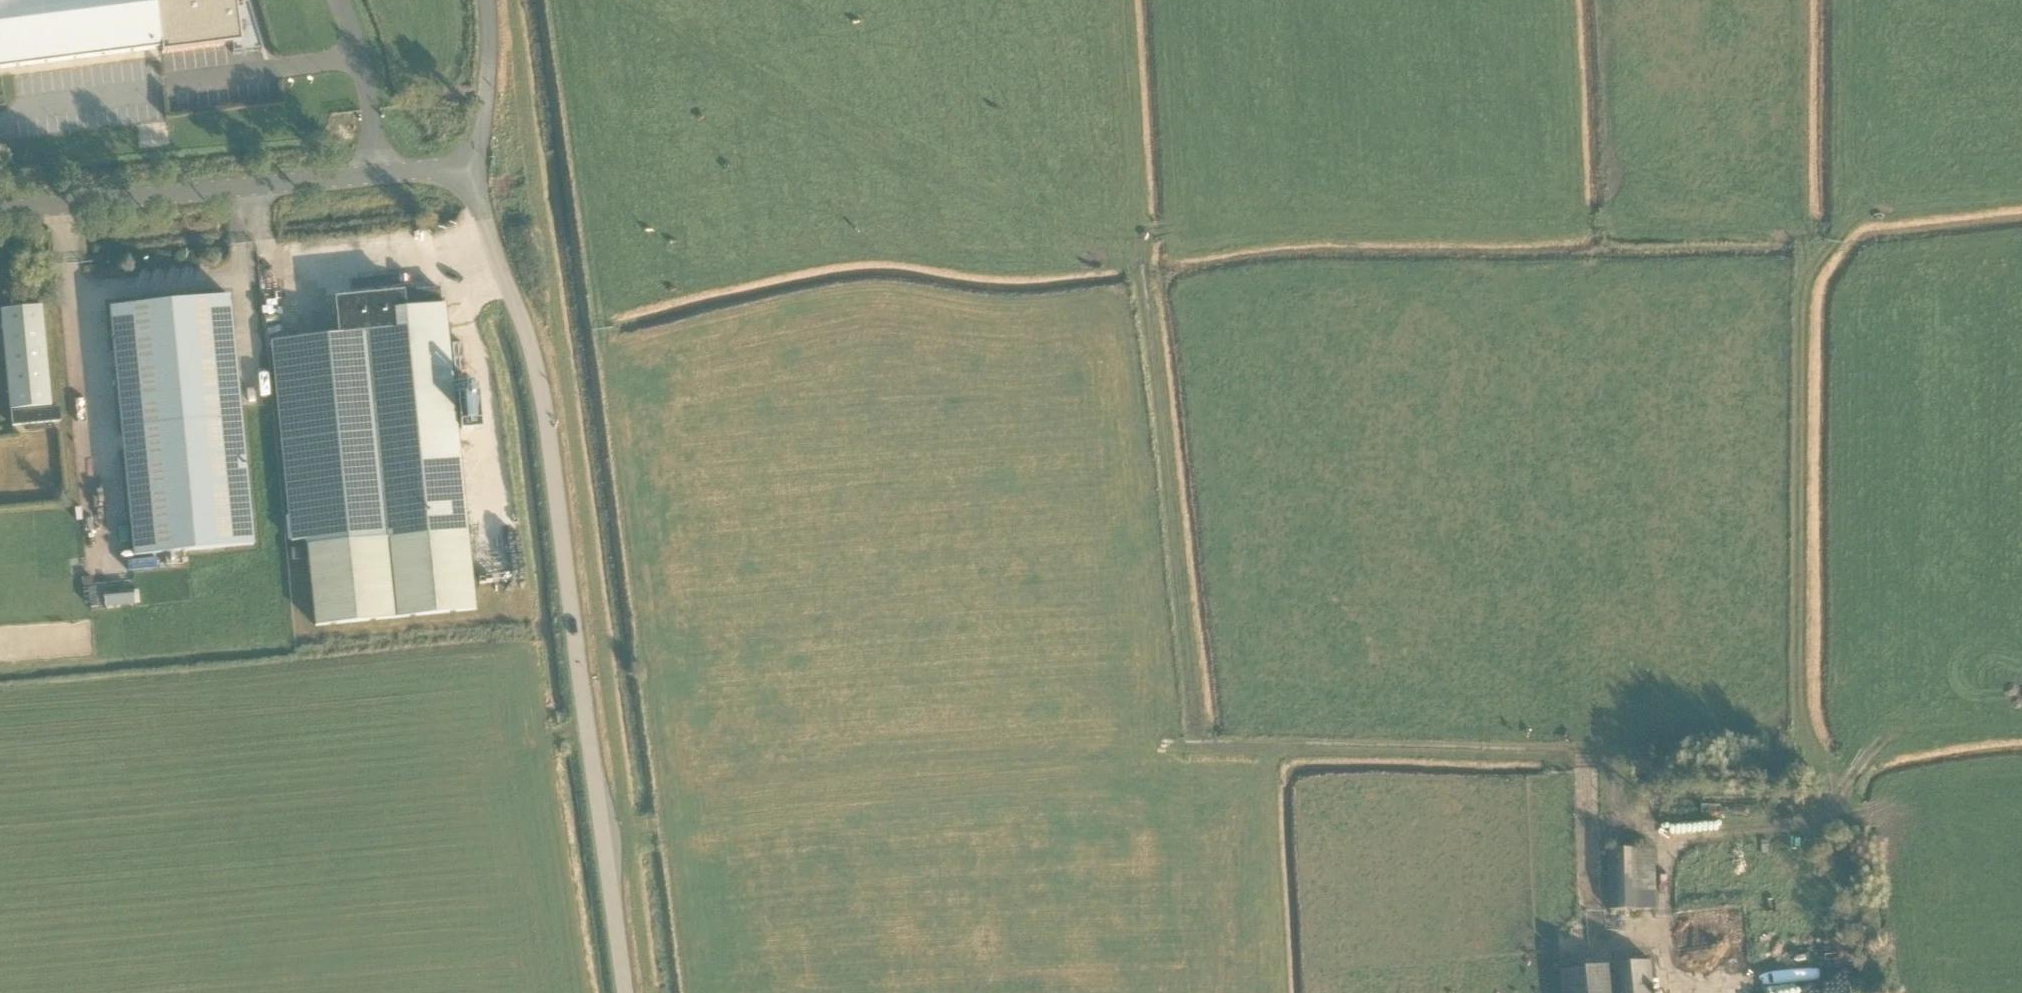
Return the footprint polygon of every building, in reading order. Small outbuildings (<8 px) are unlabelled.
[(160,48),(161,54),(231,45),(232,54),(259,51),(259,52),(260,51),(246,4),(245,5),(245,6),(236,7),(235,0),(0,0),(0,69),(160,48)] [(338,335),(271,341),(290,542),(304,541),(304,544),(305,547),(306,547),(314,628),(475,612),(444,304),(440,305),(439,289),(404,292),(335,298),(338,335)] [(109,308),(133,556),(252,545),(228,296),(109,308)] [(50,407),(41,307),(1,311),(10,411),(50,407)] [(59,421),(58,407),(10,412),(11,426),(59,421)] [(300,548),(291,548),(292,560),(301,559),(300,548)] [(88,590),(92,590),(91,579),(82,580),(83,591),(88,590)] [(88,590),(90,603),(90,610),(97,609),(95,590),(92,590),(88,590)] [(103,592),(105,607),(134,604),(132,590),(103,592)] [(1655,910),(1654,850),(1608,850),(1610,910),(1655,910)] [(1650,961),(1561,970),(1563,992),(1654,992),(1650,961)]
